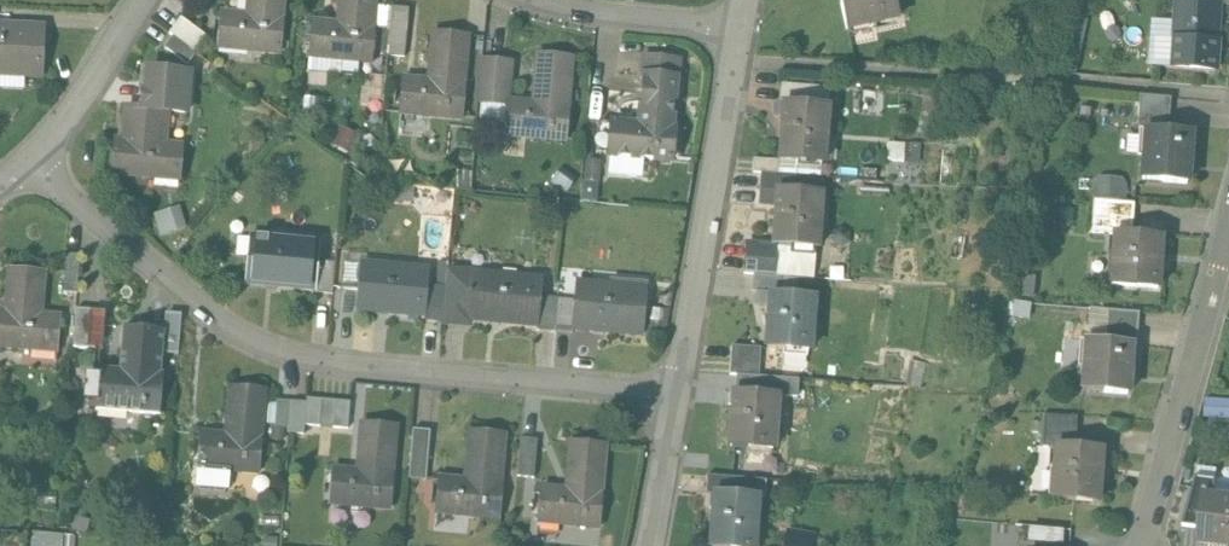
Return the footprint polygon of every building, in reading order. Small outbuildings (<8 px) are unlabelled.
[(248,19),(221,16),(218,48),(280,54),(283,22),(279,21),(281,0),(250,0),(248,19)] [(341,27),(314,25),(311,57),(373,62),(375,30),(372,29),(374,0),(343,0),(341,27)] [(847,28),(895,17),(891,0),(840,0),(847,28)] [(1196,5),(1174,4),(1172,41),(1173,41),(1171,68),(1170,68),(1170,70),(1214,73),(1216,44),(1214,44),(1217,9),(1218,9),(1218,7),(1196,5)] [(409,10),(391,8),(387,57),(404,58),(409,10)] [(207,39),(181,20),(169,35),(173,37),(196,54),(207,39)] [(3,31),(3,28),(0,28),(0,73),(44,75),(46,33),(3,31)] [(467,34),(435,32),(431,82),(403,80),(400,113),(463,118),(466,85),(463,85),(467,34)] [(196,54),(173,37),(165,48),(188,65),(196,54)] [(571,56),(539,53),(535,103),(509,100),(507,100),(507,105),(504,133),(568,139),(571,106),(566,106),(571,56)] [(678,59),(645,56),(644,76),(676,78),(678,59)] [(512,62),(482,59),(478,102),(507,105),(507,100),(509,100),(512,62)] [(189,74),(149,71),(147,89),(144,89),(142,109),(166,111),(166,112),(186,114),(189,74)] [(676,78),(644,76),(640,124),(613,122),(609,155),(672,160),(676,127),(672,127),(676,78)] [(829,88),(782,85),(780,107),(785,107),(785,105),(826,108),(827,108),(829,88)] [(1171,99),(1139,99),(1137,125),(1169,128),(1171,99)] [(826,108),(785,105),(785,107),(781,161),(780,175),(795,176),(820,178),(821,163),(822,163),(824,140),(823,140),(825,110),(826,110),(826,108)] [(142,109),(127,108),(124,142),(114,141),(112,174),(149,177),(150,171),(180,174),(182,147),(163,145),(166,112),(166,111),(142,109)] [(1190,135),(1146,131),(1145,134),(1146,134),(1144,160),(1142,160),(1141,183),(1143,183),(1143,181),(1162,182),(1163,185),(1187,186),(1190,135)] [(781,161),(754,160),(753,173),(761,174),(780,175),(781,161)] [(780,175),(761,174),(760,191),(779,193),(794,194),(795,176),(780,175)] [(794,194),(779,193),(775,247),(777,247),(791,248),(791,247),(815,249),(815,250),(816,250),(818,227),(817,227),(819,197),(820,197),(820,196),(794,194)] [(1134,205),(1092,202),(1090,235),(1114,237),(1131,238),(1134,205)] [(159,213),(164,233),(189,226),(185,206),(159,213)] [(446,216),(427,215),(423,261),(441,263),(446,216)] [(1131,238),(1114,237),(1113,257),(1114,257),(1112,286),(1111,286),(1111,288),(1157,291),(1158,270),(1157,268),(1159,240),(1131,238)] [(318,244),(295,242),(295,243),(268,241),(268,239),(249,238),(246,282),(314,287),(316,287),(318,261),(317,261),(318,244)] [(775,247),(746,245),(744,275),(754,275),(775,277),(777,247),(775,247)] [(81,255),(65,253),(62,292),(77,293),(81,255)] [(334,262),(318,261),(316,287),(314,287),(313,293),(331,295),(334,262)] [(405,267),(405,269),(378,267),(378,265),(360,263),(357,307),(426,313),(428,287),(426,287),(428,269),(405,267)] [(10,269),(6,314),(0,313),(0,346),(31,349),(31,346),(56,348),(56,351),(57,351),(60,318),(38,316),(42,272),(10,269)] [(471,273),(446,271),(445,289),(442,322),(467,324),(468,317),(471,273)] [(517,279),(491,277),(491,275),(471,273),(468,317),(538,323),(540,298),(538,298),(540,281),(542,281),(542,279),(517,277),(517,279)] [(775,277),(754,275),(753,292),(767,293),(797,295),(798,278),(775,277)] [(622,289),(596,286),(596,284),(577,282),(575,302),(573,328),(642,334),(644,307),(642,306),(643,290),(646,291),(646,288),(623,286),(622,289)] [(445,289),(428,287),(426,313),(425,320),(442,322),(445,289)] [(797,295),(767,293),(766,306),(771,307),(767,349),(809,352),(811,328),(810,328),(812,298),(813,298),(813,297),(797,295)] [(557,300),(540,298),(538,323),(538,330),(554,331),(557,300)] [(575,302),(557,300),(554,331),(572,333),(573,328),(575,302)] [(104,314),(76,312),(73,349),(101,352),(104,314)] [(1139,314),(1109,312),(1107,343),(1129,345),(1137,345),(1139,314)] [(161,333),(122,330),(119,372),(100,371),(96,410),(159,415),(161,385),(157,385),(161,333)] [(1107,343),(1086,342),(1086,345),(1088,345),(1086,371),(1085,371),(1083,393),(1084,393),(1084,392),(1105,393),(1104,394),(1126,396),(1129,345),(1107,343)] [(761,347),(731,345),(729,375),(737,376),(759,377),(761,347)] [(759,377),(737,376),(736,393),(776,396),(776,398),(797,399),(798,380),(759,377)] [(263,391),(231,388),(227,439),(199,437),(195,488),(198,488),(198,492),(224,495),(225,491),(228,491),(230,471),(260,473),(262,442),(259,442),(263,391)] [(776,396),(736,393),(732,448),(748,450),(748,448),(773,450),(775,429),(774,429),(776,398),(776,396)] [(349,403),(306,400),(306,406),(304,427),(346,430),(349,403)] [(291,404),(277,403),(275,429),(289,430),(291,404)] [(306,406),(291,404),(289,430),(289,434),(303,435),(304,427),(306,406)] [(1077,420),(1043,417),(1040,449),(1055,450),(1074,452),(1077,420)] [(395,427),(362,424),(358,474),(331,472),(328,503),(390,508),(393,477),(391,477),(395,427)] [(429,432),(412,431),(408,478),(425,480),(429,432)] [(501,436),(470,433),(466,483),(438,481),(435,512),(497,518),(500,487),(497,486),(501,436)] [(538,440),(520,438),(517,477),(534,479),(538,440)] [(604,444),(573,441),(567,492),(540,490),(537,522),(599,528),(602,496),(599,495),(604,444)] [(1074,452),(1055,450),(1053,472),(1055,473),(1053,498),(1052,498),(1051,501),(1096,504),(1100,456),(1101,454),(1074,452)] [(766,479),(707,475),(706,493),(715,493),(756,496),(765,497),(766,479)] [(715,493),(711,545),(754,545),(756,525),(754,525),(756,496),(715,493)] [(1203,496),(1197,545),(1203,545),(1228,545),(1228,499),(1203,496)]
